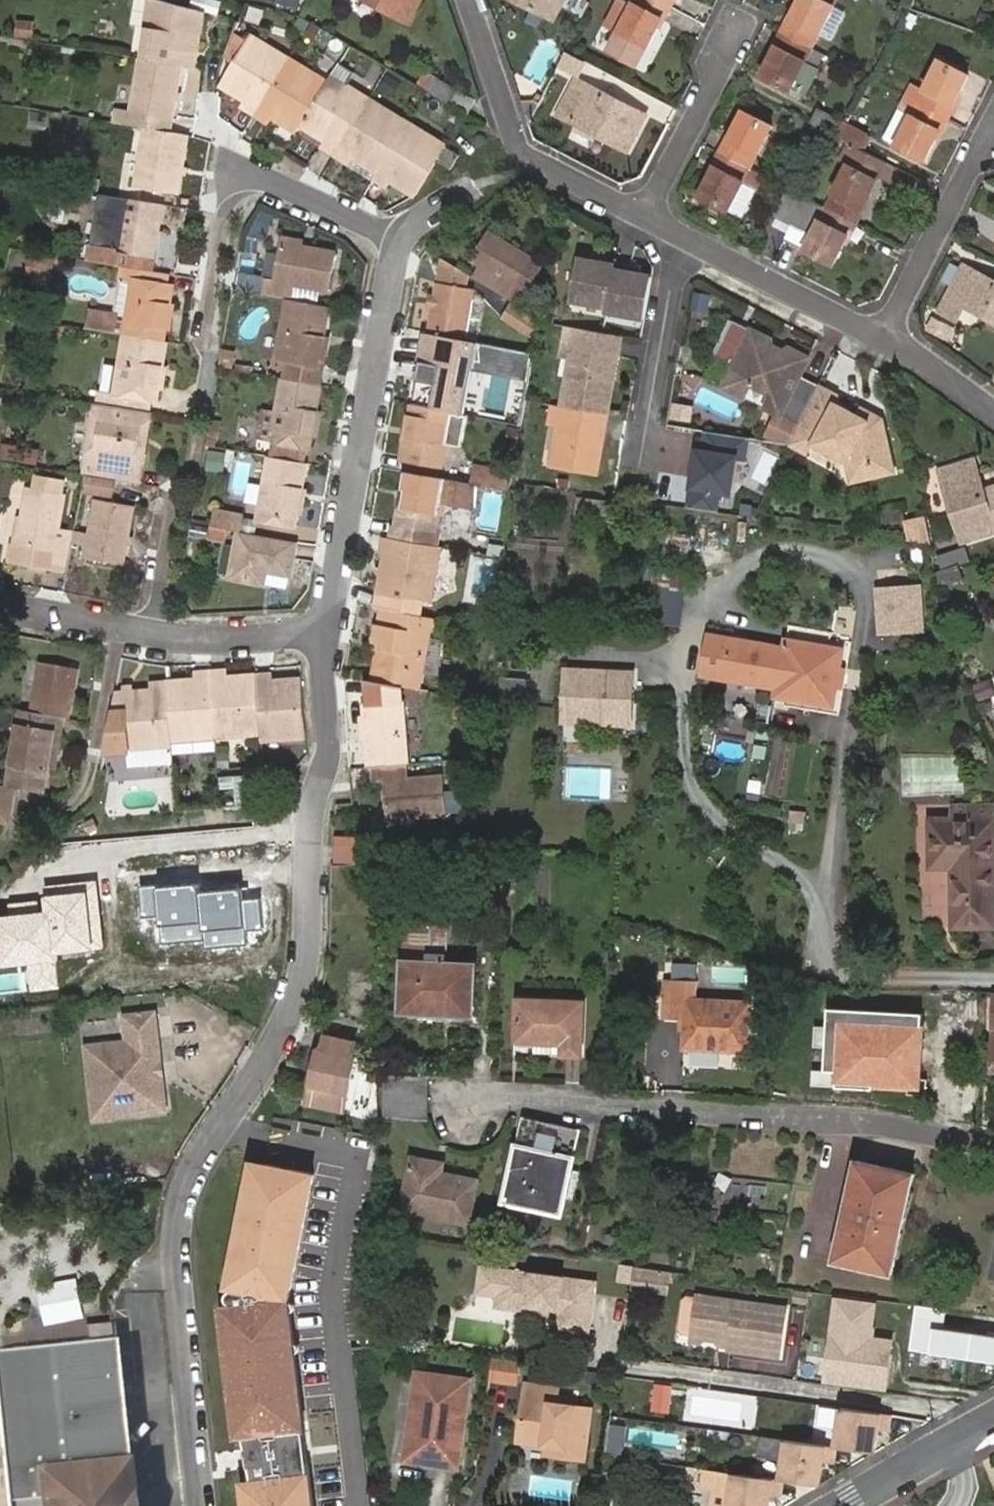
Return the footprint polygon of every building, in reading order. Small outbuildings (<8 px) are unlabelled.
[(403,26),(416,0),(352,0),(403,26)] [(525,14),(532,0),(502,0),(525,14)] [(652,29),(645,25),(657,5),(664,8),(668,0),(631,0),(624,12),(612,5),(598,29),(613,37),(601,57),(628,72),(639,52),(652,29)] [(790,17),(798,21),(788,40),(776,62),(768,58),(756,79),(785,95),(809,51),(831,11),(836,0),(820,0),(818,3),(812,0),(799,0),(790,17)] [(189,71),(199,18),(148,3),(136,61),(178,70),(189,71)] [(645,25),(652,29),(664,8),(657,5),(645,25)] [(798,21),(790,17),(780,36),(788,40),(798,21)] [(788,40),(780,36),(768,58),(776,62),(788,40)] [(264,95),(285,60),(247,37),(218,87),(242,101),(251,87),(264,95)] [(322,82),(285,60),(264,95),(276,102),(268,117),(293,131),(296,125),(322,82)] [(178,70),(136,61),(127,111),(115,109),(112,125),(143,130),(167,134),(178,70)] [(948,99),(955,104),(968,81),(939,65),(892,150),(921,165),(934,143),(927,138),(938,119),(948,99)] [(444,97),(452,79),(429,67),(420,84),(444,97)] [(344,133),(364,100),(325,77),(322,82),(296,125),(321,140),(330,125),(344,133)] [(444,97),(463,106),(470,89),(452,79),(444,97)] [(551,117),(618,152),(637,119),(570,84),(557,107),(551,117)] [(238,109),(251,117),(264,95),(251,87),(242,101),(238,109)] [(276,102),(264,95),(251,117),(259,121),(263,114),(268,117),(276,102)] [(945,123),(955,104),(948,99),(938,119),(945,123)] [(383,155),(403,123),(364,100),(344,133),(332,154),(346,161),(348,156),(373,171),(383,155)] [(832,140),(841,124),(815,110),(806,126),(832,140)] [(263,114),(259,121),(264,124),(268,117),(263,114)] [(733,141),(723,159),(711,182),(703,178),(692,200),(720,215),(735,189),(747,196),(758,177),(745,170),(767,130),(738,115),(726,136),(733,141)] [(934,143),(945,123),(938,119),(927,138),(934,143)] [(436,162),(444,147),(403,123),(383,155),(395,163),(387,178),(415,195),(436,162)] [(853,151),(857,153),(866,137),(841,124),(832,140),(853,151)] [(318,146),(332,154),(344,133),(330,125),(321,140),(318,146)] [(167,134),(143,130),(133,188),(174,196),(184,137),(167,134)] [(716,156),(723,159),(733,141),(726,136),(716,156)] [(459,157),(444,147),(436,162),(451,171),(459,157)] [(831,240),(841,221),(852,202),(860,207),(873,185),(882,166),(857,153),(853,151),(844,169),(823,208),(801,197),(781,186),(766,214),(785,226),(806,237),(799,251),(828,267),(840,245),(831,240)] [(383,184),(387,178),(395,163),(383,155),(373,171),(370,177),(383,184)] [(711,182),(723,159),(716,156),(703,178),(711,182)] [(747,196),(735,189),(720,215),(733,221),(747,196)] [(158,207),(122,200),(114,250),(90,246),(87,265),(117,270),(146,275),(148,258),(149,258),(158,207)] [(852,202),(841,221),(850,225),(860,207),(852,202)] [(850,225),(841,221),(831,240),(840,245),(850,225)] [(806,237),(785,226),(778,240),(799,251),(806,237)] [(478,273),(494,245),(485,240),(468,268),(478,273)] [(526,264),(494,245),(478,273),(472,282),(505,301),(526,264)] [(261,285),(257,303),(285,308),(287,308),(291,291),(325,298),(332,263),(276,253),(270,286),(261,285)] [(642,319),(650,276),(616,270),(617,264),(581,257),(573,303),(608,309),(607,314),(642,319)] [(934,309),(954,323),(964,309),(993,326),(993,284),(960,265),(934,309)] [(465,280),(439,266),(434,291),(462,295),(465,280)] [(146,275),(117,270),(115,282),(132,286),(121,339),(158,346),(168,292),(146,288),(148,275),(146,275)] [(695,290),(691,306),(708,311),(712,295),(695,290)] [(434,291),(425,341),(460,347),(469,297),(462,295),(434,291)] [(469,297),(460,347),(472,349),(480,305),(469,297)] [(91,307),(89,328),(121,331),(123,310),(91,307)] [(321,342),(326,315),(287,308),(285,308),(273,369),(285,372),(282,387),(318,393),(321,378),(315,376),(321,342)] [(507,310),(500,323),(521,334),(529,322),(507,310)] [(751,326),(733,317),(715,353),(733,363),(751,326)] [(799,387),(813,356),(787,344),(785,348),(773,342),(775,337),(751,326),(733,363),(720,388),(747,401),(753,387),(768,395),(761,409),(783,420),(799,387)] [(611,421),(623,343),(563,332),(559,361),(569,362),(561,413),(597,419),(611,421)] [(121,339),(119,339),(113,370),(108,396),(95,395),(91,394),(88,406),(143,416),(146,402),(150,403),(155,380),(147,378),(149,370),(157,372),(161,346),(158,346),(121,339)] [(328,344),(321,342),(315,376),(321,378),(328,344)] [(486,370),(530,377),(533,360),(489,352),(486,370)] [(449,418),(455,420),(465,365),(428,359),(420,413),(449,418)] [(108,396),(113,370),(100,368),(95,395),(108,396)] [(147,378),(155,380),(157,372),(149,370),(147,378)] [(310,456),(320,394),(318,393),(282,387),(271,449),(274,450),(272,466),(303,471),(305,455),(310,456)] [(802,430),(820,398),(799,387),(783,420),(802,430)] [(802,430),(794,443),(842,477),(847,495),(893,484),(881,442),(833,417),(839,408),(820,398),(802,430)] [(674,420),(690,423),(693,408),(677,404),(674,420)] [(143,416),(88,406),(86,419),(93,421),(87,448),(81,446),(76,475),(78,475),(131,485),(136,456),(129,455),(135,429),(141,429),(143,416)] [(476,439),(478,424),(455,420),(449,418),(420,413),(409,411),(399,464),(438,472),(446,434),(476,439)] [(594,441),(597,419),(561,413),(557,412),(547,472),(592,480),(597,448),(594,441)] [(93,421),(86,419),(81,446),(87,448),(93,421)] [(794,443),(802,430),(783,420),(775,435),(793,445),(794,443)] [(136,456),(141,429),(135,429),(129,455),(136,456)] [(754,441),(701,433),(691,510),(722,514),(724,496),(741,498),(746,465),(751,465),(754,441)] [(40,464),(44,449),(5,440),(1,456),(40,464)] [(940,485),(958,545),(993,534),(971,461),(948,467),(952,481),(940,485)] [(510,486),(512,468),(477,464),(475,482),(510,486)] [(295,536),(307,472),(303,471),(272,466),(269,465),(258,529),(295,536)] [(434,549),(445,484),(404,477),(393,542),(434,549)] [(46,566),(62,569),(67,543),(69,531),(65,530),(59,529),(55,528),(60,495),(21,487),(11,546),(47,552),(46,566)] [(83,534),(69,531),(67,543),(81,546),(79,557),(116,563),(128,506),(90,499),(83,534)] [(61,517),(59,529),(65,530),(68,519),(61,517)] [(212,519),(209,535),(238,541),(242,524),(212,519)] [(912,524),(914,543),(932,545),(929,521),(912,524)] [(289,585),(295,551),(238,541),(230,588),(263,594),(266,581),(289,585)] [(429,607),(438,550),(434,549),(393,542),(386,541),(376,598),(429,607)] [(491,607),(501,560),(470,554),(461,601),(491,607)] [(961,565),(935,573),(939,585),(966,578),(961,565)] [(656,567),(651,618),(682,621),(688,570),(656,567)] [(289,585),(266,581),(263,594),(286,598),(289,585)] [(916,584),(881,585),(882,628),(917,627),(916,584)] [(385,629),(387,613),(379,611),(376,627),(385,629)] [(403,692),(419,695),(429,637),(421,635),(424,619),(387,613),(385,629),(376,627),(372,646),(378,648),(371,686),(403,692)] [(429,637),(431,620),(424,619),(421,635),(429,637)] [(707,636),(701,675),(777,686),(783,647),(707,636)] [(841,646),(785,638),(783,647),(777,686),(776,694),(833,702),(841,646)] [(55,724),(60,725),(69,672),(33,666),(23,718),(55,724)] [(582,672),(565,672),(563,722),(582,722),(582,672)] [(631,723),(633,673),(582,672),(582,722),(631,723)] [(208,679),(210,702),(224,701),(223,686),(221,678),(208,679)] [(197,704),(210,702),(208,679),(194,681),(195,688),(197,704)] [(255,683),(257,707),(272,705),(270,690),(270,682),(255,683)] [(210,702),(214,743),(260,739),(257,707),(255,683),(223,686),(224,701),(210,702)] [(408,768),(403,692),(371,686),(367,685),(370,708),(364,709),(366,736),(372,735),(373,744),(367,745),(370,771),(395,769),(408,768)] [(260,739),(261,748),(306,744),(300,687),(270,690),(272,705),(257,707),(260,739)] [(165,691),(170,748),(214,743),(210,702),(197,704),(195,688),(165,691)] [(126,758),(170,754),(170,748),(165,691),(149,692),(149,700),(113,702),(103,761),(126,758)] [(12,716),(0,787),(0,790),(4,791),(34,796),(44,739),(52,740),(55,724),(23,718),(12,716)] [(170,754),(126,758),(127,775),(172,771),(170,754)] [(409,785),(408,768),(395,769),(370,771),(372,788),(382,788),(385,825),(447,819),(444,782),(409,785)] [(224,776),(226,805),(254,804),(253,775),(224,776)] [(944,816),(986,813),(984,801),(943,804),(944,816)] [(791,809),(791,829),(808,829),(808,809),(791,809)] [(986,813),(944,816),(922,818),(925,864),(947,862),(952,921),(993,918),(993,911),(986,813)] [(0,916),(0,939),(3,965),(27,962),(31,990),(61,986),(57,956),(108,950),(99,878),(45,884),(48,910),(0,916)] [(241,880),(140,888),(143,916),(163,914),(166,952),(268,944),(264,898),(242,899),(241,880)] [(407,964),(406,1007),(453,1010),(453,1019),(478,1020),(480,969),(451,967),(451,958),(433,958),(433,966),(407,964)] [(693,1019),(695,1051),(757,1052),(756,1000),(696,999),(695,989),(681,989),(681,1018),(693,1019)] [(524,1004),(523,1044),(555,1045),(555,1057),(587,1058),(587,1006),(524,1004)] [(843,1022),(840,1082),(921,1086),(925,1007),(882,1006),(881,1024),(843,1022)] [(453,1010),(406,1007),(405,1017),(453,1019),(453,1010)] [(168,1109),(158,1011),(126,1015),(129,1042),(88,1046),(95,1117),(168,1109)] [(555,1045),(523,1044),(523,1049),(541,1050),(541,1057),(555,1057),(555,1045)] [(359,1056),(319,1047),(306,1104),(347,1113),(359,1056)] [(382,1066),(384,1119),(429,1118),(427,1066),(382,1066)] [(584,1133),(529,1119),(509,1204),(565,1217),(584,1133)] [(856,1158),(834,1263),(893,1275),(915,1170),(856,1158)] [(434,1176),(435,1165),(411,1161),(402,1212),(468,1225),(476,1183),(440,1177),(434,1176)] [(257,1163),(255,1176),(259,1176),(260,1176),(260,1173),(265,1168),(268,1169),(269,1164),(266,1164),(257,1163)] [(298,1170),(269,1164),(268,1169),(265,1168),(260,1173),(260,1176),(259,1176),(255,1176),(254,1182),(233,1290),(237,1291),(234,1297),(234,1299),(234,1300),(234,1304),(235,1307),(236,1308),(237,1310),(232,1311),(262,1505),(319,1505),(296,1299),(306,1242),(298,1170)] [(318,1174),(298,1170),(306,1242),(318,1174)] [(673,1291),(675,1269),(620,1265),(619,1287),(673,1291)] [(599,1281),(504,1269),(500,1305),(560,1313),(558,1329),(593,1334),(599,1281)] [(83,1319),(75,1280),(36,1288),(44,1327),(83,1319)] [(783,1360),(791,1305),(699,1292),(692,1342),(704,1343),(708,1340),(718,1341),(717,1347),(720,1347),(731,1349),(730,1353),(783,1360)] [(917,1308),(911,1352),(993,1363),(993,1338),(943,1332),(946,1312),(917,1308)] [(841,1384),(859,1386),(880,1389),(883,1358),(891,1359),(893,1343),(868,1340),(869,1326),(808,1318),(804,1336),(830,1339),(846,1341),(841,1384)] [(0,1350),(0,1437),(7,1505),(137,1505),(118,1337),(114,1338),(112,1322),(87,1325),(88,1340),(0,1350)] [(825,1387),(859,1391),(859,1386),(841,1384),(846,1341),(830,1339),(825,1387)] [(883,1358),(880,1389),(888,1391),(891,1359),(883,1358)] [(515,1386),(518,1362),(491,1360),(489,1383),(515,1386)] [(417,1383),(413,1471),(464,1473),(467,1386),(417,1383)] [(654,1385),(650,1411),(668,1413),(671,1387),(654,1385)] [(523,1447),(551,1449),(564,1450),(564,1460),(590,1462),(592,1411),(558,1408),(558,1392),(527,1390),(523,1447)] [(845,1411),(839,1450),(879,1456),(884,1433),(893,1435),(897,1418),(845,1411)] [(608,1453),(625,1455),(629,1425),(612,1423),(608,1453)] [(786,1458),(788,1439),(764,1436),(763,1455),(786,1458)] [(788,1443),(782,1482),(784,1483),(821,1489),(826,1465),(836,1467),(839,1450),(788,1443)] [(551,1449),(550,1459),(564,1460),(564,1450),(551,1449)] [(734,1474),(729,1505),(770,1505),(771,1498),(781,1500),(784,1483),(782,1482),(734,1474)]
